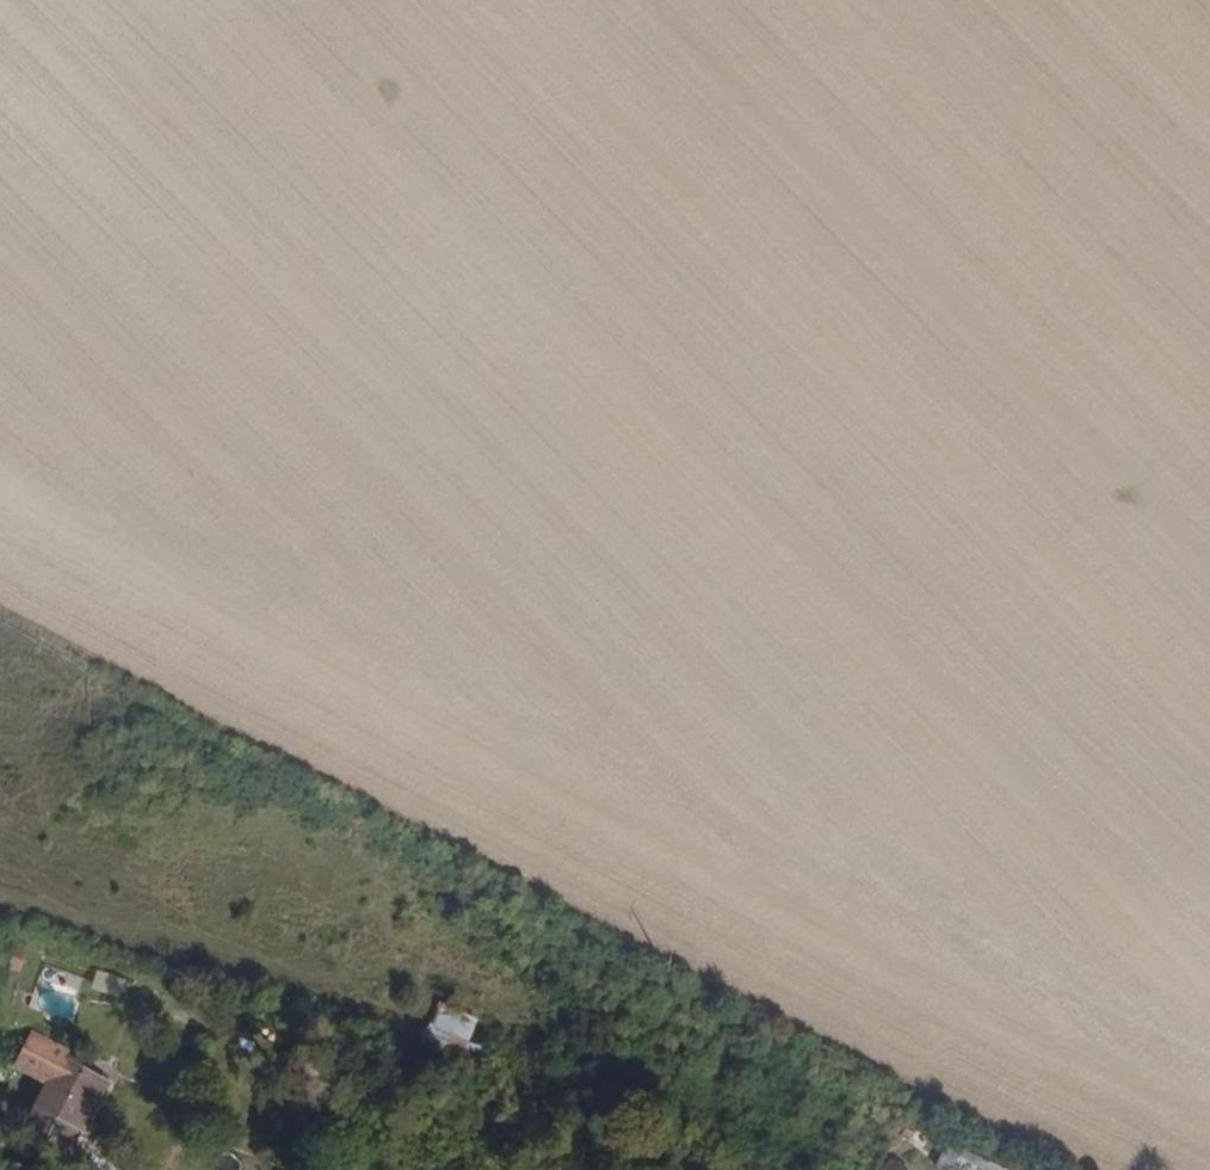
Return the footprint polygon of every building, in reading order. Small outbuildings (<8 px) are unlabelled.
[(438,1002),(427,1031),(462,1045),(474,1016),(438,1002)] [(82,1132),(109,1077),(74,1061),(78,1052),(30,1029),(11,1069),(44,1085),(33,1108),(35,1109),(75,1129),(82,1132)] [(75,1129),(35,1109),(22,1137),(62,1156),(75,1129)] [(978,1151),(945,1145),(940,1169),(942,1169),(974,1169),(978,1151)] [(908,1169),(889,1156),(879,1169),(908,1169)]
